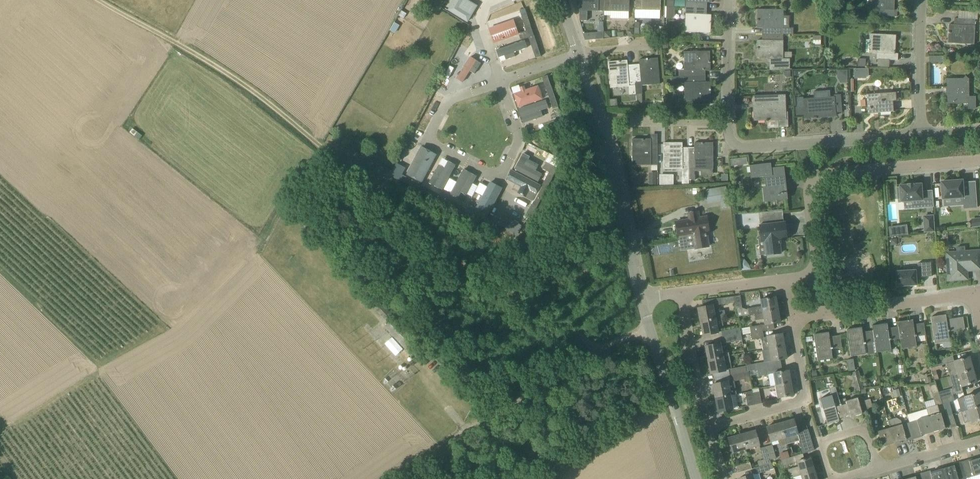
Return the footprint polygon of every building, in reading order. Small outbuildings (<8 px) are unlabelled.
[(605,0),(580,0),(580,21),(587,21),(587,11),(604,11),(605,0)] [(630,0),(605,0),(604,11),(629,12),(630,0)] [(661,0),(636,0),(635,10),(643,10),(661,11),(661,0)] [(712,0),(686,0),(686,7),(707,8),(707,3),(712,3),(712,0)] [(897,10),(894,10),(895,0),(868,0),(868,9),(876,10),(875,15),(897,17),(897,10)] [(473,13),(460,6),(455,14),(468,21),(473,13)] [(673,8),(667,7),(666,19),(672,19),(675,16),(675,8),(673,8)] [(711,34),(712,15),(707,15),(707,8),(686,7),(685,32),(711,34)] [(762,28),(762,34),(783,34),(793,34),(793,28),(783,28),(783,10),(757,9),(757,28),(762,28)] [(529,38),(534,36),(527,15),(522,17),(526,31),(520,33),(522,40),(529,38)] [(974,45),(975,19),(958,19),(954,18),(954,25),(949,25),(948,43),(974,45)] [(514,20),(489,28),(495,43),(519,35),(514,20)] [(785,59),(783,59),(783,34),(762,34),(762,40),(757,40),(757,59),(769,59),(769,70),(790,70),(790,59),(785,59)] [(898,60),(898,54),(895,54),(896,35),(870,34),(869,53),(877,53),(876,59),(898,60)] [(532,48),(538,46),(534,36),(529,38),(532,48)] [(813,36),(813,45),(821,45),(821,36),(813,36)] [(497,50),(499,57),(504,56),(506,59),(515,56),(514,52),(528,48),(525,40),(497,50)] [(672,77),(705,76),(705,70),(710,70),(710,51),(684,52),(684,70),(678,70),(678,77),(672,77)] [(472,56),(457,78),(463,81),(469,71),(474,74),(482,62),(472,56)] [(640,64),(634,65),(636,94),(642,94),(642,86),(660,84),(658,58),(639,60),(640,64)] [(628,65),(627,61),(608,62),(610,88),(628,87),(629,95),(636,94),(634,65),(628,65)] [(865,76),(867,76),(867,69),(853,69),(853,79),(865,78),(865,76)] [(836,76),(841,76),(841,83),(846,82),(846,70),(836,70),(836,76)] [(706,82),(705,76),(672,77),(672,86),(681,86),(681,83),(684,83),(685,101),(711,101),(711,82),(706,82)] [(968,97),(968,79),(966,76),(963,79),(946,79),(947,103),(968,103),(968,109),(975,109),(975,97),(968,97)] [(521,91),(513,93),(518,107),(543,99),(538,85),(526,89),(524,85),(520,87),(521,91)] [(549,98),(555,96),(551,86),(546,88),(549,98)] [(868,114),(894,112),(892,93),(866,95),(868,114)] [(768,122),(768,121),(787,120),(786,95),(753,96),(754,121),(765,121),(765,122),(768,122)] [(553,108),(558,107),(555,96),(549,98),(553,108)] [(805,118),(836,116),(835,97),(803,99),(805,118)] [(546,100),(518,108),(523,123),(543,116),(541,111),(549,108),(546,100)] [(651,144),(651,139),(632,139),(632,165),(651,166),(657,166),(657,144),(651,144)] [(689,180),(688,148),(682,148),(682,143),(663,143),(664,169),(682,169),(682,180),(684,180),(689,180)] [(705,169),(713,169),(713,143),(694,143),(694,148),(688,148),(689,180),(691,180),(691,169),(705,169)] [(437,155),(421,146),(406,174),(422,183),(437,155)] [(518,161),(514,169),(538,181),(542,173),(536,170),(539,165),(527,158),(524,164),(518,161)] [(442,190),(456,165),(448,161),(444,167),(439,164),(432,176),(438,179),(434,186),(442,190)] [(772,170),(771,163),(749,166),(751,178),(764,177),(765,186),(763,187),(764,202),(785,200),(784,194),(787,194),(787,192),(786,192),(783,169),(772,170)] [(542,185),(548,188),(558,168),(553,166),(542,185)] [(471,173),(463,169),(450,195),(458,199),(461,193),(467,195),(473,182),(468,179),(471,173)] [(541,185),(512,170),(507,179),(522,187),(518,193),(533,201),(541,185)] [(424,192),(427,188),(402,175),(399,180),(409,185),(419,190),(424,192)] [(640,176),(633,179),(635,186),(642,183),(640,176)] [(963,191),(962,183),(962,180),(941,182),(943,199),(944,207),(944,199),(963,197),(964,209),(977,208),(976,191),(963,191)] [(487,214),(500,189),(488,183),(475,208),(487,214)] [(913,185),(913,184),(908,184),(900,186),(900,188),(897,188),(898,199),(901,199),(901,202),(914,201),(915,208),(926,207),(925,192),(922,192),(921,184),(913,185)] [(542,197),(548,188),(542,185),(537,194),(532,204),(537,207),(542,197)] [(729,207),(726,187),(705,190),(708,203),(721,201),(722,208),(729,207)] [(438,200),(441,195),(427,188),(424,192),(429,195),(438,200)] [(470,217),(473,212),(447,198),(445,203),(454,209),(464,214),(470,217)] [(779,223),(777,210),(759,213),(760,225),(762,237),(762,242),(765,241),(766,255),(781,253),(780,244),(781,243),(781,241),(779,241),(779,235),(786,234),(785,222),(779,223)] [(483,224),(486,219),(473,212),(470,217),(474,219),(483,224)] [(701,218),(700,212),(688,214),(689,220),(676,222),(681,250),(697,247),(697,248),(698,248),(697,247),(701,246),(702,248),(709,246),(706,227),(708,227),(706,217),(701,218)] [(924,232),(935,232),(934,215),(923,215),(924,232)] [(979,227),(979,218),(971,219),(972,227),(979,227)] [(889,228),(890,237),(900,236),(899,227),(889,228)] [(965,253),(965,247),(957,247),(957,253),(947,254),(949,279),(966,278),(966,272),(964,271),(967,269),(968,270),(979,269),(979,252),(965,253)] [(742,270),(751,269),(749,265),(745,265),(744,259),(741,259),(742,270)] [(897,287),(917,285),(916,278),(932,276),(931,262),(918,263),(918,270),(896,271),(897,287)] [(735,303),(734,296),(711,299),(712,300),(720,299),(721,305),(735,303)] [(735,308),(742,307),(740,296),(734,296),(735,303),(735,308)] [(755,314),(778,310),(776,297),(760,300),(761,306),(747,308),(749,315),(755,314)] [(715,312),(713,305),(698,308),(700,322),(722,318),(726,317),(724,310),(715,312)] [(780,322),(778,310),(755,314),(756,320),(764,319),(765,324),(750,327),(751,334),(763,332),(763,331),(775,329),(774,323),(780,322)] [(948,332),(959,330),(965,329),(963,317),(947,320),(946,315),(931,317),(935,344),(950,342),(948,332)] [(405,348),(414,340),(408,333),(394,318),(385,326),(405,348)] [(703,336),(719,333),(717,327),(723,326),(722,318),(700,322),(703,336)] [(913,325),(913,320),(898,322),(898,327),(900,339),(902,349),(917,347),(915,337),(926,335),(924,323),(913,325)] [(888,328),(887,323),(872,326),(873,331),(875,343),(876,353),(891,350),(890,340),(900,339),(898,327),(888,328)] [(863,332),(862,327),(847,329),(851,356),(866,354),(864,344),(875,343),(873,331),(863,332)] [(723,337),(741,334),(740,328),(722,331),(723,337)] [(764,337),(763,332),(751,334),(752,340),(761,338),(763,350),(762,350),(785,347),(783,334),(764,337)] [(830,337),(829,332),(814,334),(818,361),(833,359),(831,349),(842,347),(840,335),(830,337)] [(724,344),(742,340),(741,334),(723,337),(724,344)] [(722,351),(721,343),(705,346),(708,360),(729,356),(728,350),(722,351)] [(764,362),(756,363),(758,370),(769,368),(768,362),(787,359),(785,347),(762,350),(764,362)] [(710,374),(726,371),(726,370),(729,369),(732,369),(729,356),(708,360),(710,374)] [(954,361),(953,356),(929,362),(931,368),(942,365),(947,364),(950,376),(951,376),(957,374),(974,370),(970,357),(954,361)] [(730,376),(749,372),(748,366),(732,369),(729,369),(730,376)] [(769,368),(758,370),(759,376),(770,374),(769,368)] [(776,386),(791,383),(789,370),(773,373),(776,386)] [(974,370),(957,374),(951,376),(950,376),(953,388),(951,388),(953,395),(962,392),(961,387),(977,382),(974,370)] [(857,392),(861,391),(861,390),(863,390),(858,371),(852,372),(857,392)] [(715,398),(736,394),(737,394),(734,381),(744,379),(745,382),(750,381),(750,378),(749,372),(730,376),(731,381),(728,382),(712,385),(715,398)] [(778,398),(794,395),(791,383),(776,386),(778,398)] [(929,417),(933,432),(945,428),(941,413),(940,413),(938,405),(942,404),(940,398),(938,392),(936,384),(929,386),(936,406),(926,408),(927,409),(926,409),(929,417)] [(748,406),(755,405),(753,393),(753,391),(745,392),(748,406)] [(762,403),(759,392),(753,393),(755,405),(762,403)] [(979,406),(979,393),(964,397),(968,410),(979,406)] [(718,412),(733,409),(738,408),(736,394),(715,398),(718,412)] [(943,398),(940,398),(942,404),(949,403),(955,401),(953,395),(946,397),(943,398)] [(832,397),(821,400),(827,424),(839,420),(839,419),(844,417),(839,400),(833,402),(832,397)] [(862,414),(858,398),(846,401),(845,398),(839,400),(844,417),(850,415),(850,417),(862,414)] [(867,412),(874,410),(870,399),(864,401),(867,412)] [(979,420),(979,406),(968,410),(972,422),(979,420)] [(957,426),(954,417),(953,414),(946,416),(947,419),(951,428),(957,426)] [(933,432),(929,417),(909,422),(914,439),(922,437),(922,435),(933,432)] [(902,424),(901,420),(896,418),(888,420),(895,443),(906,440),(906,441),(914,439),(909,422),(902,424)] [(785,438),(798,435),(797,432),(794,419),(780,423),(785,438)] [(882,447),(895,443),(888,420),(890,428),(878,431),(882,447)] [(785,438),(780,423),(767,427),(771,442),(778,440),(780,446),(786,444),(785,438)] [(803,454),(805,453),(814,450),(808,429),(801,431),(805,444),(800,446),(803,454)] [(746,449),(760,445),(755,430),(742,434),(746,449)] [(733,453),(746,449),(742,434),(728,438),(733,453)] [(770,460),(776,458),(773,445),(766,447),(770,460)] [(771,463),(770,460),(766,447),(760,448),(763,460),(758,461),(759,467),(772,463),(771,463)] [(783,466),(794,463),(792,457),(781,460),(783,466)] [(791,478),(801,475),(815,471),(811,458),(797,462),(798,466),(788,469),(791,478)] [(966,478),(972,477),(979,474),(979,458),(970,461),(969,460),(962,462),(966,478)] [(966,478),(962,462),(953,464),(954,465),(943,469),(946,478),(967,478),(966,478)] [(739,473),(752,469),(750,463),(737,467),(739,473)] [(756,474),(773,469),(772,463),(759,467),(754,468),(756,474)] [(943,469),(931,472),(930,471),(923,473),(925,478),(946,478),(943,469)] [(815,471),(801,475),(802,478),(817,478),(815,471)]
